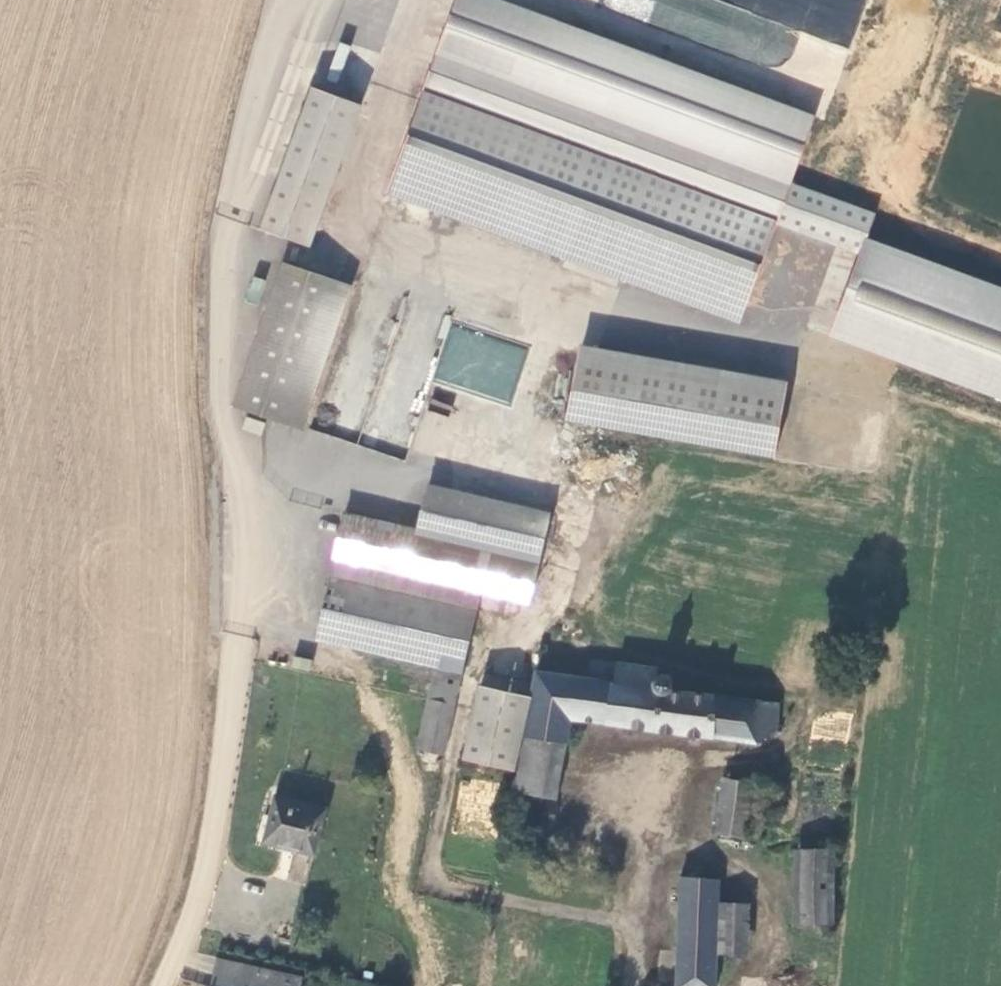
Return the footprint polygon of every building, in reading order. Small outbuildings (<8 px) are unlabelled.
[(868,0),(595,0),(593,8),(695,40),(707,1),(853,47),(868,0)] [(778,189),(434,66),(388,194),(568,259),(622,278),(732,317),(778,189)] [(358,107),(310,89),(258,231),(306,249),(358,107)] [(859,241),(818,335),(1000,404),(1000,291),(859,241)] [(622,278),(568,259),(564,270),(618,291),(622,278)] [(284,263),(234,406),(290,426),(341,283),(284,263)] [(253,277),(248,299),(260,302),(264,280),(253,277)] [(432,380),(510,404),(528,348),(449,323),(432,380)] [(781,388),(573,350),(562,409),(770,447),(781,388)] [(427,486),(415,533),(414,540),(488,559),(480,594),(527,606),(548,517),(427,486)] [(344,515),(314,641),(438,671),(459,676),(480,594),(488,559),(414,540),(415,533),(344,515)] [(655,671),(588,663),(586,683),(534,676),(524,739),(564,746),(568,721),(753,743),(772,731),(775,705),(668,690),(668,689),(669,688),(669,686),(669,684),(668,681),(667,680),(665,678),(664,677),(663,677),(661,677),(659,677),(656,677),(654,679),(655,671)] [(459,676),(438,671),(431,703),(456,709),(459,676)] [(528,704),(479,691),(462,765),(512,778),(528,704)] [(456,709),(431,703),(417,754),(443,761),(456,709)] [(564,746),(524,739),(515,796),(555,802),(564,746)] [(774,810),(777,787),(723,778),(713,834),(740,838),(746,806),(774,810)] [(325,816),(274,802),(262,844),(312,860),(325,816)] [(831,929),(834,853),(794,851),(791,926),(831,929)] [(716,956),(718,903),(718,882),(676,880),(674,985),(716,985),(716,956)] [(718,903),(716,956),(744,956),(746,905),(718,903)] [(211,985),(215,985),(238,985),(242,965),(216,961),(211,985)] [(242,965),(238,985),(295,985),(296,978),(242,965)]
